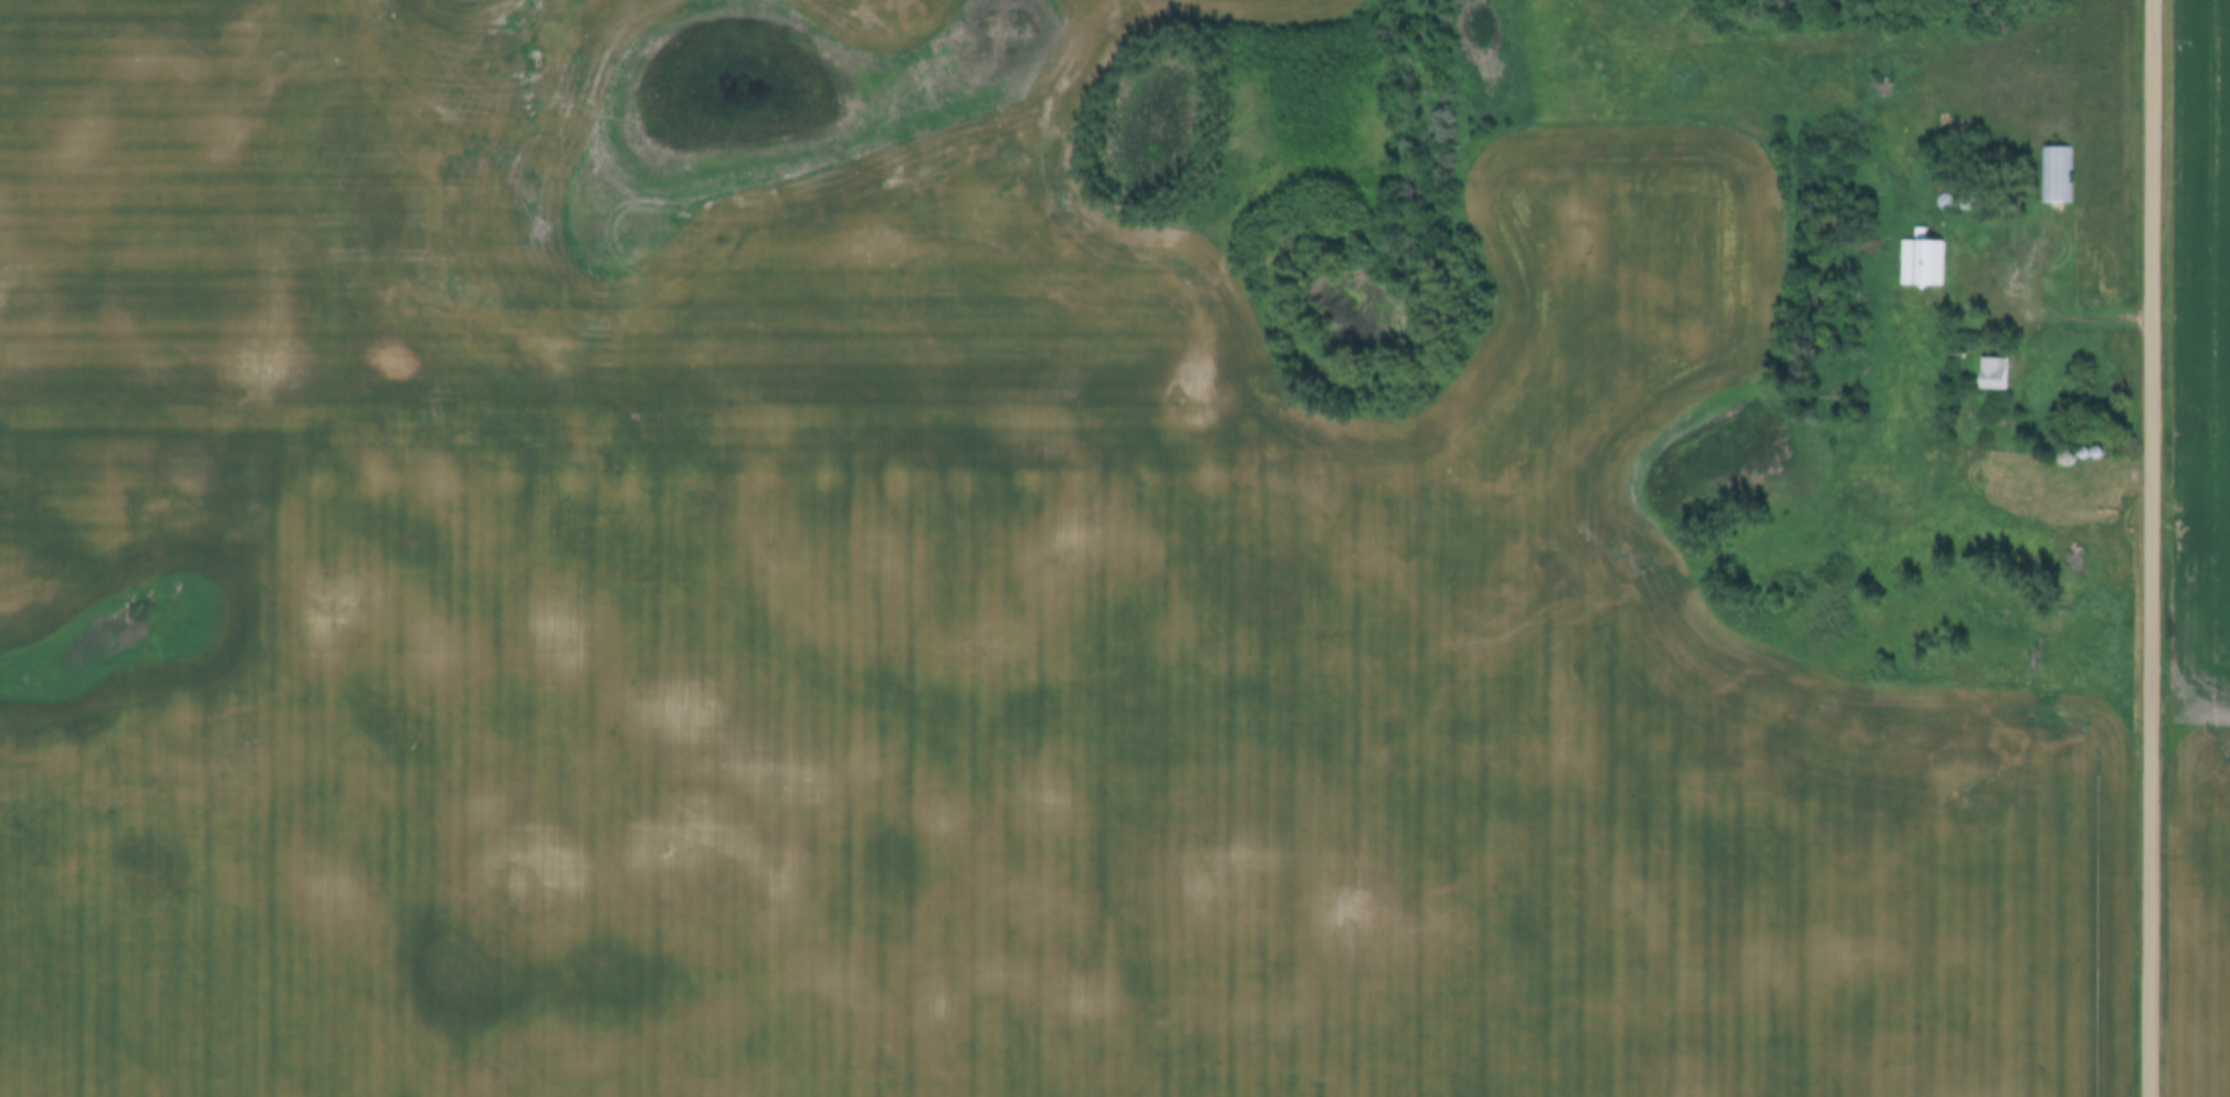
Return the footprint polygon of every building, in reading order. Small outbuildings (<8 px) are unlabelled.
[(2042,149),(2042,202),(2072,202),(2072,149),(2042,149)] [(1900,288),(1943,288),(1943,241),(1900,241),(1900,288)] [(2007,392),(2007,359),(1980,359),(1980,392),(2007,392)]
